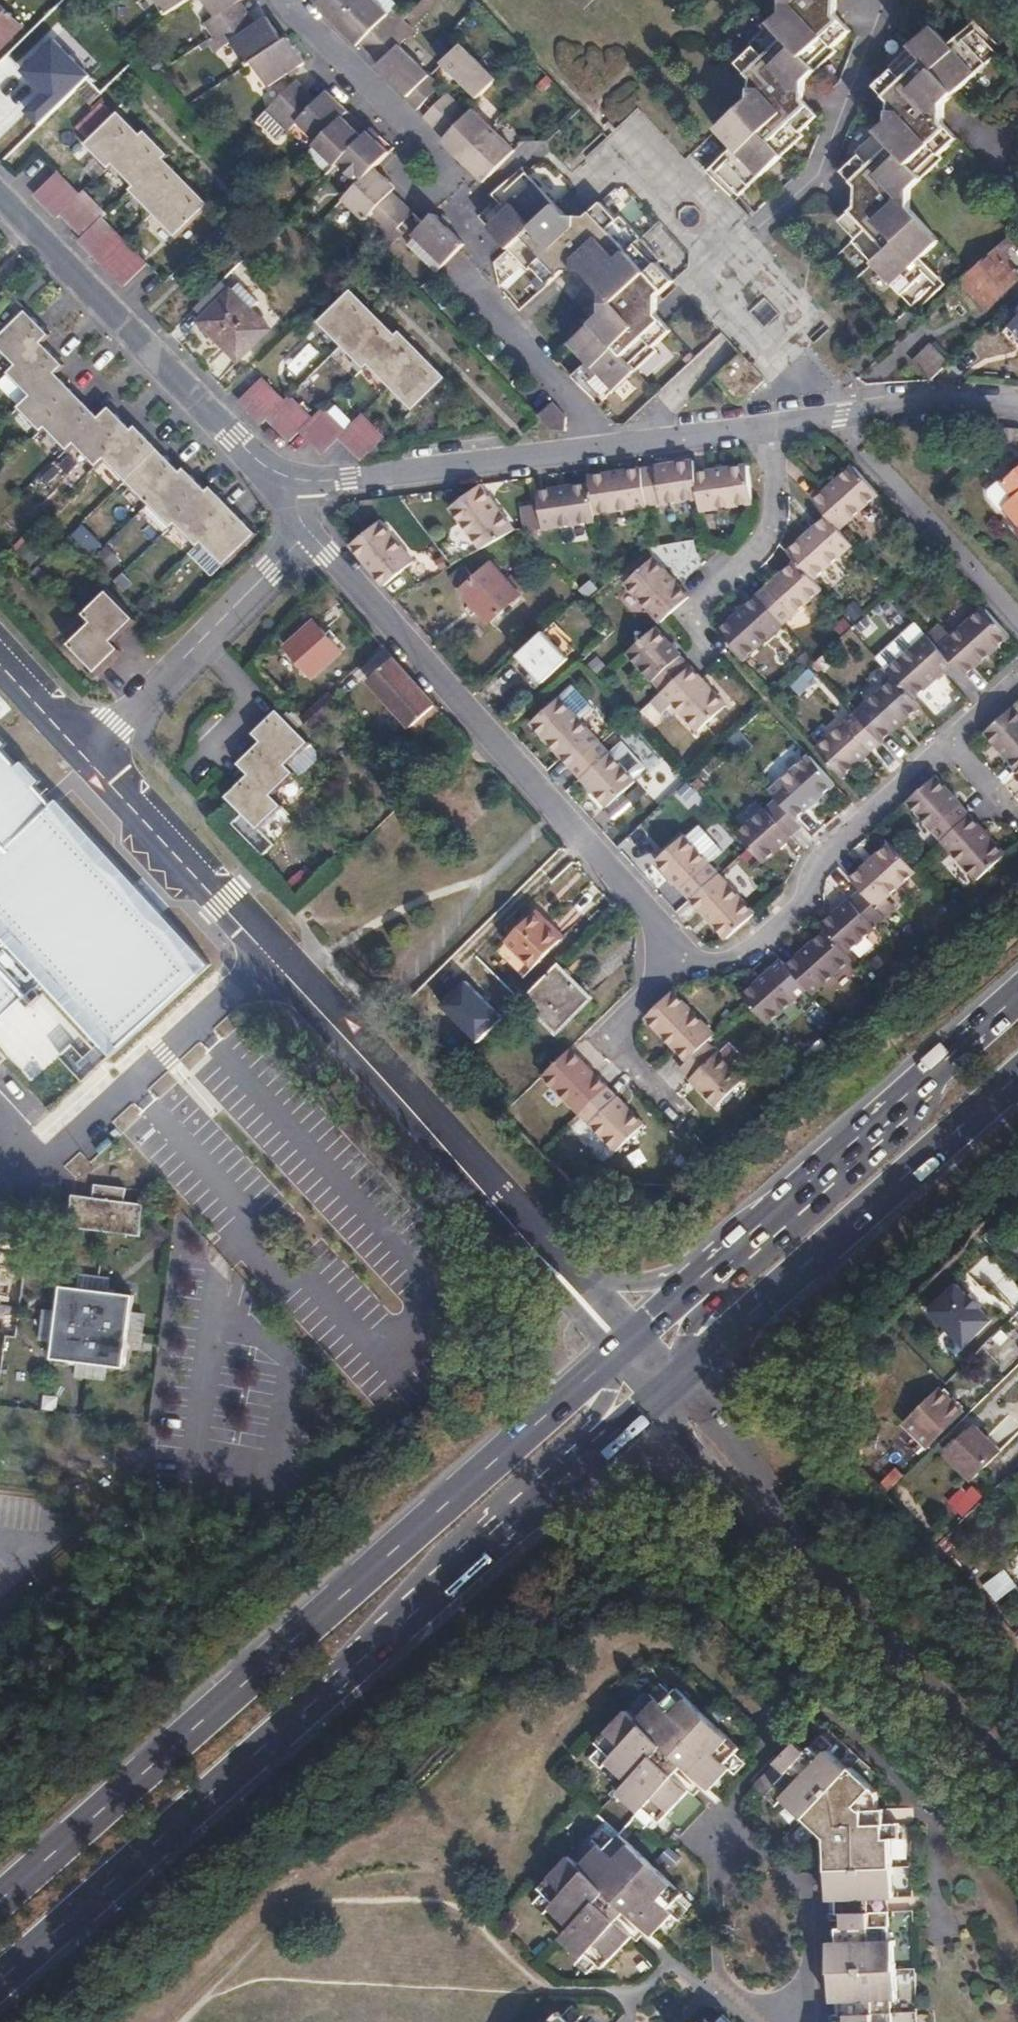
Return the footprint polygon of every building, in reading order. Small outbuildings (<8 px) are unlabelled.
[(165,13),(186,0),(156,0),(165,13)] [(215,17),(204,24),(221,48),(231,42),(246,65),(253,62),(269,86),(305,62),(289,38),(283,42),(268,17),(255,25),(239,2),(241,0),(203,0),(215,17)] [(391,80),(408,97),(405,100),(416,110),(438,87),(397,46),(404,39),(394,28),(383,19),(388,13),(374,0),(321,0),(327,6),(321,12),(350,40),(355,34),(362,40),(360,42),(380,62),(378,67),(383,72),(391,80)] [(391,11),(395,5),(390,0),(374,0),(388,13),(391,11)] [(787,15),(771,31),(768,28),(751,43),(754,46),(737,63),(751,76),(751,99),(716,131),(732,147),(707,171),(730,196),(735,191),(738,196),(760,176),(763,179),(785,158),(782,155),(804,135),(802,131),(818,115),(806,102),(807,81),(818,72),(816,70),(838,50),(835,47),(852,31),(840,17),(841,0),(788,0),(787,15)] [(0,4),(0,50),(23,27),(0,4)] [(383,19),(394,28),(401,21),(391,11),(388,13),(383,19)] [(997,53),(975,29),(954,49),(932,26),(889,66),(892,70),(875,86),(889,102),(889,121),(856,152),(859,155),(841,171),(855,186),(855,208),(837,224),(912,306),(916,302),(921,307),(945,286),(922,260),(940,242),(910,209),(912,188),(943,159),(940,154),(957,138),(942,122),(945,103),(997,53)] [(86,75),(51,38),(18,71),(40,93),(23,110),(36,124),(86,75)] [(496,80),(460,45),(442,63),(478,98),(496,80)] [(380,77),(387,83),(391,80),(383,72),(380,77)] [(297,79),(292,84),(301,94),(307,89),(297,79)] [(390,236),(413,213),(391,192),(389,194),(383,189),(388,183),(373,169),(389,152),(368,131),(363,137),(352,127),(358,121),(327,91),(318,100),(312,105),(301,94),(292,84),(267,110),(289,131),(296,123),(317,141),(314,146),(336,166),(339,162),(360,182),(342,200),(363,220),(368,215),(390,236)] [(307,89),(301,94),(312,105),(318,100),(307,89)] [(446,95),(430,111),(424,117),(445,137),(447,135),(453,142),(448,148),(483,182),(514,150),(473,109),(467,115),(446,95)] [(142,135),(126,119),(123,122),(116,114),(85,144),(108,168),(112,164),(142,135)] [(363,137),(368,131),(358,121),(352,127),(363,137)] [(143,134),(142,135),(112,164),(135,187),(162,160),(164,158),(168,154),(153,138),(150,140),(143,134)] [(131,191),(153,213),(184,183),(186,181),(171,165),(169,168),(162,160),(135,187),(131,191)] [(61,214),(80,196),(57,173),(35,195),(52,213),(56,209),(61,214)] [(602,312),(568,344),(589,367),(576,380),(599,405),(657,351),(655,348),(672,331),(657,315),(659,295),(673,281),(657,264),(660,260),(620,216),(616,219),(601,202),(586,216),(566,216),(525,173),(502,195),(511,206),(488,227),(527,270),(531,267),(548,285),(563,270),(581,271),(603,293),(602,312)] [(176,236),(209,204),(194,188),(191,190),(184,183),(153,213),(176,236)] [(106,215),(84,192),(80,196),(61,214),(79,232),(85,227),(89,231),(102,219),(106,215)] [(412,234),(442,265),(459,249),(464,244),(433,213),(412,234)] [(107,258),(124,241),(102,219),(89,231),(80,241),(98,259),(103,254),(107,258)] [(434,273),(442,265),(412,234),(403,242),(434,273)] [(994,250),(998,255),(1011,241),(1007,238),(994,250)] [(125,278),(130,281),(147,264),(124,241),(107,258),(102,263),(120,282),(125,278)] [(992,306),(1017,281),(1017,276),(998,255),(994,250),(965,277),(992,306)] [(965,277),(958,283),(987,311),(992,306),(965,277)] [(205,319),(202,321),(239,358),(271,327),(250,306),(234,289),(232,291),(222,282),(195,309),(205,319)] [(243,282),(234,289),(250,306),(259,297),(243,282)] [(319,322),(342,345),(372,316),(375,313),(359,297),(356,299),(349,292),(319,322)] [(15,367),(38,346),(42,341),(49,335),(40,326),(41,325),(31,314),(27,319),(23,314),(0,337),(0,351),(15,367)] [(342,345),(364,368),(397,335),(382,320),(379,323),(372,316),(342,345)] [(368,365),(390,387),(420,357),(423,354),(408,338),(405,341),(398,334),(397,335),(364,368),(368,365)] [(923,364),(942,347),(938,343),(919,360),(923,364)] [(15,367),(8,374),(30,397),(54,374),(56,372),(63,365),(54,356),(55,354),(46,346),(42,349),(38,346),(15,367)] [(937,379),(956,361),(942,347),(923,364),(937,379)] [(714,378),(739,405),(765,380),(741,353),(714,378)] [(420,357),(390,387),(412,409),(446,377),(430,361),(427,364),(420,357)] [(30,397),(17,409),(39,431),(40,432),(74,399),(77,396),(68,387),(69,386),(62,378),(60,380),(54,374),(30,397)] [(263,415),(267,418),(285,401),(262,378),(239,401),(258,420),(263,415)] [(296,435),(300,431),(312,420),(289,397),(285,401),(267,418),(286,437),(292,431),(296,435)] [(74,399),(40,432),(41,432),(45,429),(66,451),(99,418),(90,409),(91,408),(82,399),(78,403),(74,399)] [(537,416),(553,433),(565,432),(566,416),(552,402),(537,416)] [(99,418),(66,451),(67,452),(74,445),(95,466),(132,431),(123,422),(124,421),(117,413),(115,415),(109,409),(99,418)] [(324,443),(328,448),(339,437),(344,432),(322,409),(312,420),(300,431),(319,449),(324,443)] [(344,432),(339,437),(357,455),(362,450),(367,455),(384,438),(360,416),(344,432)] [(1017,433),(1017,430),(1006,427),(972,461),(980,470),(1017,433)] [(132,431),(95,466),(96,467),(104,460),(125,482),(155,453),(158,450),(149,439),(149,438),(141,430),(136,434),(132,431)] [(155,453),(125,482),(148,504),(148,505),(181,473),(171,464),(173,462),(163,453),(159,458),(155,453)] [(696,471),(694,460),(642,467),(648,506),(700,499),(696,471)] [(754,503),(748,464),(696,471),(700,499),(702,511),(754,503)] [(853,465),(813,501),(827,516),(839,530),(879,493),(853,465)] [(648,506),(642,467),(641,467),(589,476),(590,483),(594,515),(648,506)] [(181,473),(148,505),(170,526),(171,527),(208,491),(191,474),(190,475),(184,470),(181,473)] [(1005,485),(1016,498),(1005,507),(1017,523),(1017,474),(1005,485)] [(590,483),(538,490),(540,503),(543,529),(595,522),(594,515),(590,483)] [(515,530),(481,485),(479,485),(450,508),(481,549),(515,530)] [(1016,498),(1005,485),(994,494),(1005,507),(1016,498)] [(174,524),(197,546),(201,542),(234,510),(217,492),(215,495),(209,489),(208,491),(171,527),(174,524)] [(543,529),(540,503),(523,506),(526,530),(543,529)] [(234,510),(201,542),(223,565),(252,537),(248,533),(252,528),(234,510)] [(827,516),(787,552),(796,561),(813,580),(853,544),(839,530),(827,516)] [(351,545),(384,585),(414,561),(380,520),(351,545)] [(689,597),(679,585),(654,558),(625,584),(661,622),(689,597)] [(796,561),(757,596),(783,625),(784,624),(821,589),(813,580),(796,561)] [(525,602),(498,570),(480,585),(471,574),(458,584),(468,596),(466,598),(493,629),(525,602)] [(917,592),(910,585),(898,595),(905,602),(917,592)] [(109,591),(86,613),(113,641),(123,632),(119,627),(121,625),(123,627),(126,623),(128,625),(135,618),(109,591)] [(757,596),(718,632),(733,648),(745,660),(783,625),(757,596)] [(1010,636),(983,607),(951,637),(938,624),(926,634),(928,635),(953,663),(965,676),(1010,636)] [(113,655),(120,649),(115,643),(113,641),(86,613),(84,615),(91,623),(70,644),(97,671),(107,661),(104,658),(108,655),(109,656),(111,654),(113,655)] [(343,652),(316,622),(291,643),(318,674),(343,652)] [(657,627),(627,654),(662,692),(691,666),(689,664),(657,627)] [(567,659),(544,632),(517,657),(541,684),(567,659)] [(895,677),(915,699),(953,663),(928,635),(888,670),(895,677)] [(433,705),(392,658),(368,679),(410,727),(433,705)] [(691,666),(662,692),(650,702),(660,712),(671,703),(697,731),(727,705),(700,675),(691,666)] [(855,713),(882,742),(921,706),(915,699),(895,677),(855,713)] [(302,720),(311,730),(339,704),(330,693),(302,720)] [(572,768),(600,742),(599,741),(559,697),(531,723),(572,768)] [(986,732),(1017,769),(1017,711),(1014,707),(986,732)] [(286,762),(308,741),(278,711),(271,718),(272,721),(271,723),(267,727),(265,724),(255,734),(263,742),(293,772),(294,770),(286,762)] [(816,748),(843,777),(882,742),(855,713),(816,748)] [(270,794),(293,772),(263,742),(256,749),(257,751),(254,753),(255,754),(252,757),(250,755),(240,764),(251,775),(270,794)] [(605,747),(600,742),(572,768),(607,806),(635,780),(605,747)] [(54,805),(0,747),(0,855),(54,805)] [(770,790),(776,798),(795,819),(835,784),(809,755),(770,790)] [(280,805),(270,794),(251,775),(244,782),(245,784),(243,787),(243,789),(240,791),(237,788),(228,797),(233,803),(258,827),(280,805)] [(907,802),(942,841),(972,814),(971,814),(936,776),(907,802)] [(776,798),(737,833),(749,847),(763,862),(802,826),(795,819),(776,798)] [(54,805),(0,855),(0,934),(13,948),(113,1057),(213,966),(59,799),(54,805)] [(972,814),(942,841),(977,880),(1006,855),(980,823),(972,814)] [(657,861),(692,899),(720,873),(685,835),(657,861)] [(916,871),(912,867),(889,841),(850,878),(860,888),(876,907),(916,871)] [(720,873),(692,899),(727,939),(756,913),(720,873)] [(885,917),(876,907),(860,888),(821,925),(825,930),(846,953),(885,917)] [(536,910),(503,942),(530,969),(563,937),(536,910)] [(850,959),(846,953),(825,930),(786,965),(807,988),(812,994),(850,959)] [(13,948),(0,934),(0,961),(13,948)] [(786,965),(782,960),(742,995),(767,1024),(807,988),(786,965)] [(594,998),(559,962),(521,1000),(556,1036),(594,998)] [(464,980),(438,1004),(474,1042),(500,1018),(464,980)] [(715,1035),(672,991),(645,1018),(688,1061),(708,1041),(715,1035)] [(708,1041),(688,1061),(681,1068),(718,1106),(745,1079),(708,1041)] [(571,1048),(544,1075),(581,1112),(581,1113),(608,1086),(571,1048)] [(645,1123),(608,1086),(581,1113),(617,1149),(645,1123)] [(92,1197),(72,1195),(68,1227),(140,1236),(144,1205),(124,1202),(125,1190),(94,1185),(92,1197)] [(133,1296),(61,1287),(52,1359),(124,1368),(133,1296)] [(961,1413),(940,1392),(908,1424),(928,1445),(961,1413)] [(1000,1450),(977,1427),(950,1453),(973,1477),(1000,1450)] [(685,1765),(710,1790),(729,1769),(725,1765),(739,1749),(676,1689),(662,1705),(657,1701),(637,1721),(627,1711),(597,1743),(612,1757),(608,1762),(629,1782),(619,1792),(640,1812),(645,1808),(660,1822),(690,1790),(675,1776),(685,1765)] [(891,2001),(897,2000),(895,1941),(890,1941),(888,1898),(893,1897),(892,1839),(902,1838),(902,1824),(885,1824),(884,1809),(878,1808),(877,1792),(851,1767),(849,1770),(829,1751),(833,1746),(822,1736),(806,1753),(795,1743),(754,1786),(775,1805),(783,1799),(826,1839),(828,1900),(837,1900),(838,1913),(843,1914),(843,1928),(838,1928),(839,1943),(830,1943),(832,2002),(841,2002),(842,2015),(847,2016),(847,2021),(892,2021),(891,2001)] [(601,1846),(605,1850),(620,1834),(607,1822),(592,1837),(601,1846)] [(603,1968),(633,1935),(618,1921),(627,1911),(653,1936),(673,1914),(668,1909),(682,1894),(620,1834),(605,1850),(601,1846),(581,1866),(570,1856),(540,1888),(556,1903),(552,1908),(572,1927),(561,1939),(583,1959),(587,1954),(603,1968)] [(687,1898),(682,1894),(668,1909),(673,1914),(687,1898)]
